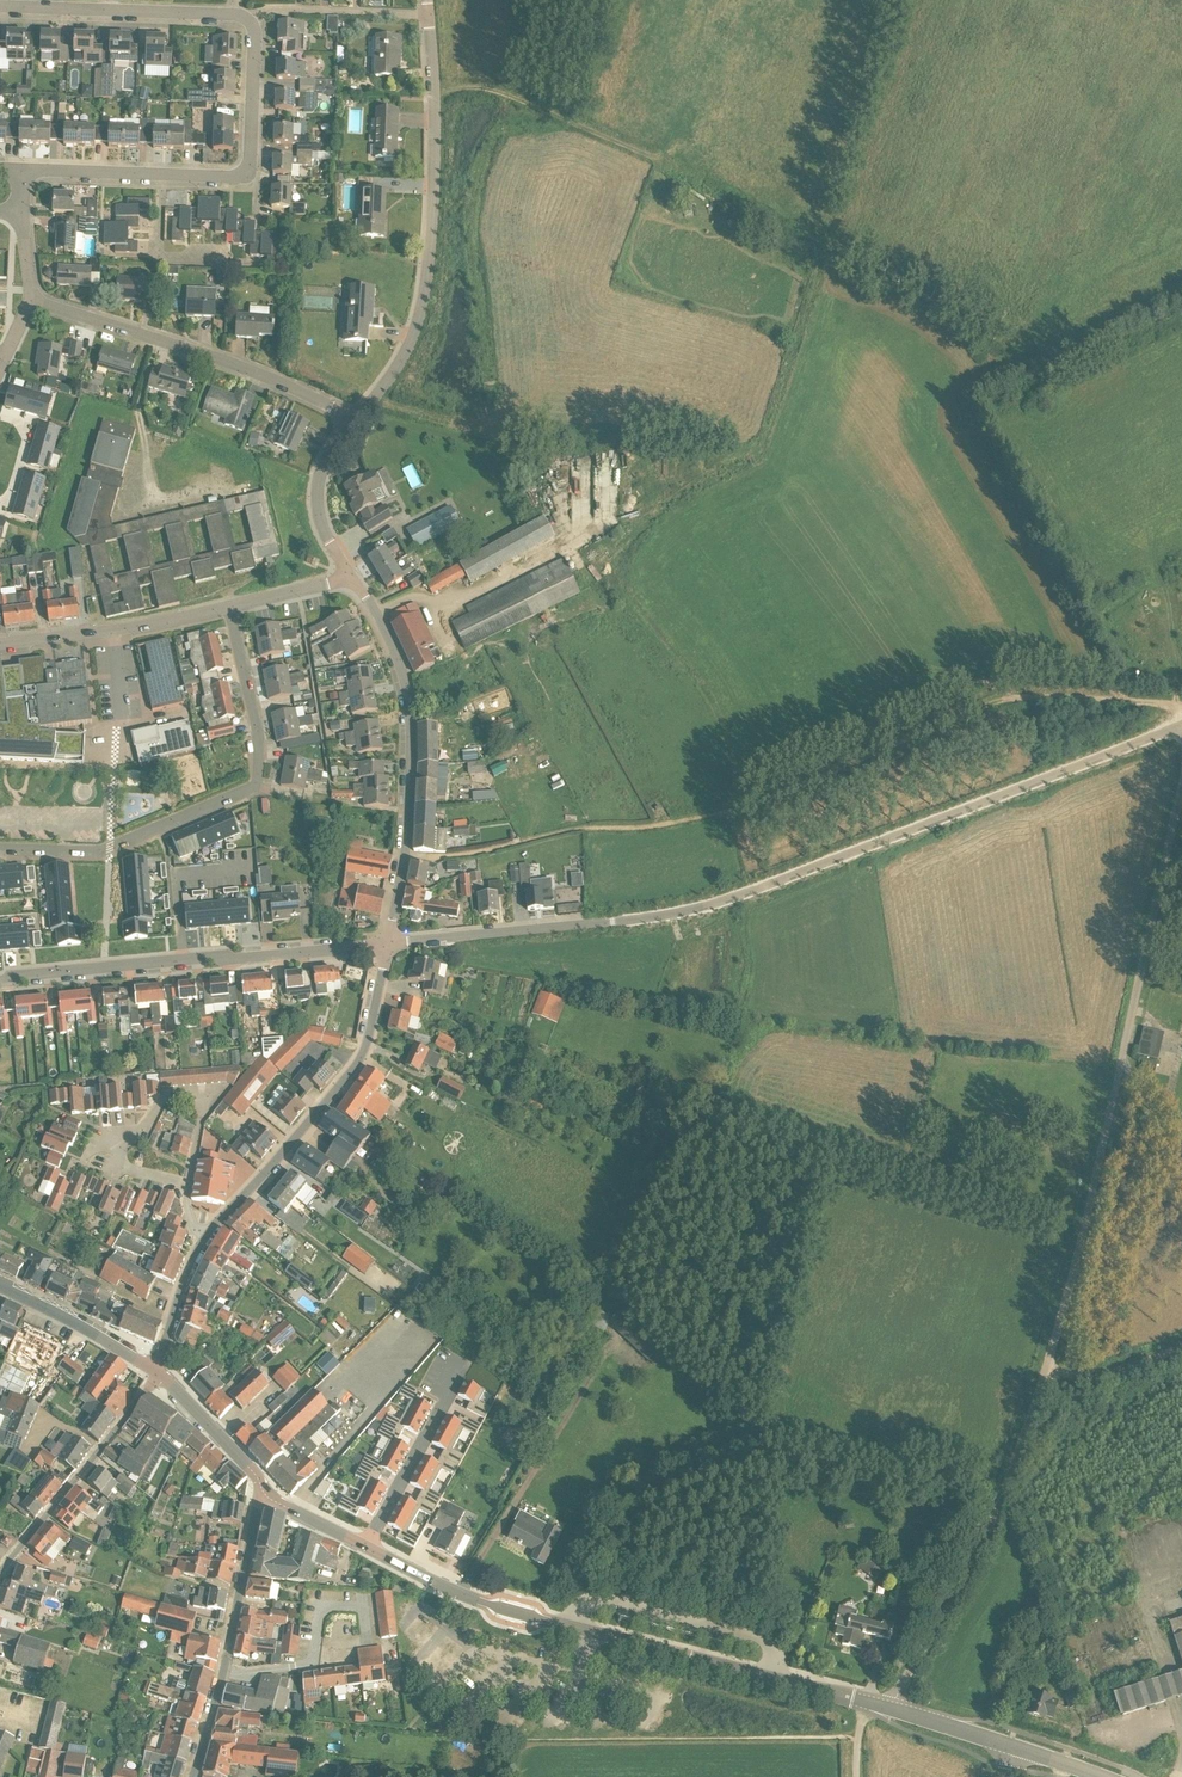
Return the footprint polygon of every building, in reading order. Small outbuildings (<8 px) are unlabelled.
[(339,17),(328,17),(327,24),(331,24),(330,33),(338,34),(339,17)] [(305,33),(297,33),(297,24),(279,23),(278,42),(288,43),(287,54),(304,55),(305,33)] [(34,46),(26,46),(26,32),(8,32),(7,60),(17,61),(16,61),(33,62),(34,46)] [(68,48),(60,48),(61,34),(42,33),(41,53),(53,54),(52,63),(68,63),(68,48)] [(103,48),(94,47),(94,35),(76,34),(75,53),(84,54),(84,63),(102,63),(103,48)] [(110,62),(138,63),(139,46),(130,45),(131,36),(112,35),(110,62)] [(172,50),(165,50),(165,37),(148,36),(147,55),(143,55),(143,66),(154,66),(172,67),(172,50)] [(377,37),(376,77),(396,77),(396,61),(400,61),(401,38),(377,37)] [(214,38),(213,66),(229,67),(229,59),(236,59),(237,39),(214,38)] [(182,54),(173,56),(175,65),(184,63),(182,54)] [(307,64),(296,63),(277,62),(277,78),(300,79),(300,86),(315,87),(335,88),(335,80),(306,79),(307,64)] [(113,98),(114,66),(103,66),(102,69),(101,98),(113,98)] [(94,97),(101,98),(102,69),(95,69),(94,97)] [(340,92),(368,92),(368,83),(348,83),(348,69),(340,69),(340,92)] [(218,103),(218,94),(235,95),(235,75),(216,75),(215,86),(203,85),(203,91),(188,91),(188,102),(193,102),(207,102),(218,103)] [(315,94),(315,87),(300,86),(300,94),(276,93),(275,109),(306,110),(307,94),(315,94)] [(152,91),(142,88),(140,98),(149,101),(152,91)] [(14,99),(17,106),(25,102),(22,96),(14,99)] [(139,100),(139,102),(137,109),(145,111),(148,102),(139,100)] [(377,110),(376,158),(397,158),(398,111),(377,110)] [(6,138),(13,138),(14,125),(7,124),(6,124),(6,115),(0,115),(0,142),(6,143),(6,138)] [(65,126),(66,115),(59,115),(59,126),(58,140),(64,140),(64,145),(80,145),(80,126),(65,126)] [(43,125),(43,116),(36,116),(36,125),(35,144),(50,144),(50,140),(58,140),(59,126),(51,126),(51,125),(43,125)] [(110,127),(111,117),(103,117),(103,128),(102,142),(109,142),(109,146),(124,147),(125,128),(110,127)] [(147,143),(147,120),(140,119),(140,128),(125,128),(124,147),(140,147),(140,143),(147,143)] [(214,135),(233,135),(234,120),(215,119),(214,135)] [(156,129),(156,120),(147,120),(147,143),(154,144),(153,148),(167,148),(168,130),(156,129)] [(191,145),(191,131),(192,121),(184,121),(184,130),(168,130),(167,148),(184,149),(184,145),(191,145)] [(35,144),(36,125),(20,124),(20,125),(14,125),(13,138),(20,139),(19,143),(35,144)] [(96,128),(96,127),(80,126),(80,145),(95,146),(95,141),(102,142),(103,128),(96,128)] [(294,136),(294,128),(275,127),(274,143),(298,144),(298,151),(313,152),(313,144),(307,144),(307,137),(294,136)] [(199,134),(199,131),(191,131),(191,145),(205,145),(206,134),(199,134)] [(233,151),(233,135),(214,135),(214,150),(233,151)] [(331,152),(313,152),(298,151),(297,158),(274,157),(273,173),(292,174),(292,165),(319,166),(319,160),(331,160),(331,152)] [(344,175),(335,175),(335,183),(344,183),(344,175)] [(289,204),(290,189),(273,188),(272,208),(290,208),(290,216),(306,217),(306,205),(289,204)] [(361,191),(360,236),(384,237),(386,192),(361,191)] [(74,208),(75,203),(75,195),(55,194),(54,212),(74,213),(73,218),(96,219),(98,219),(98,201),(88,201),(88,209),(74,208)] [(209,221),(210,198),(199,198),(199,209),(191,209),(190,231),(202,232),(202,221),(209,221)] [(226,233),(227,210),(220,210),(221,199),(210,198),(209,221),(216,221),(215,232),(226,233)] [(116,217),(139,218),(140,211),(150,211),(151,200),(128,199),(128,206),(117,206),(116,217)] [(190,231),(191,209),(181,208),(180,219),(173,219),(172,242),(184,242),(184,231),(190,231)] [(244,244),(245,222),(238,221),(238,210),(227,210),(226,233),(233,233),(233,244),(244,244)] [(139,229),(139,218),(116,217),(116,224),(105,223),(105,234),(128,235),(128,228),(139,229)] [(96,219),(73,218),(70,218),(70,226),(55,225),(55,233),(57,233),(56,250),(76,251),(77,234),(86,235),(87,224),(95,225),(96,219)] [(261,256),(262,233),(255,233),(256,222),(245,222),(244,244),(251,245),(250,255),(261,256)] [(262,233),(261,256),(268,256),(268,267),(279,267),(280,245),(273,244),(273,234),(262,233)] [(127,242),(128,235),(105,234),(104,245),(116,246),(115,253),(138,253),(138,242),(127,242)] [(91,286),(91,275),(100,275),(101,259),(92,259),(91,268),(59,266),(58,284),(91,286)] [(168,275),(178,275),(179,267),(169,267),(168,275)] [(47,277),(58,277),(59,268),(47,268),(47,277)] [(142,301),(142,290),(153,291),(154,276),(144,275),(143,281),(118,279),(117,300),(142,301)] [(187,316),(214,318),(216,289),(188,287),(187,316)] [(347,306),(345,340),(367,342),(368,326),(383,327),(383,326),(379,326),(380,313),(380,307),(373,307),(374,290),(353,288),(352,306),(347,306)] [(274,324),(274,317),(238,315),(237,338),(252,339),(252,335),(273,336),(273,328),(275,328),(275,324),(274,324)] [(61,356),(80,358),(83,344),(73,343),(71,350),(40,345),(38,360),(41,361),(39,375),(58,379),(61,356)] [(107,370),(130,377),(136,358),(135,358),(135,360),(119,355),(119,353),(104,349),(99,364),(97,372),(105,374),(107,370)] [(190,391),(193,390),(194,387),(193,383),(190,383),(192,375),(164,367),(162,373),(153,370),(148,387),(186,398),(188,391),(190,391)] [(88,392),(90,384),(83,382),(80,389),(88,392)] [(26,412),(32,392),(12,386),(6,406),(26,412)] [(243,431),(255,399),(238,392),(235,398),(212,389),(204,411),(227,419),(226,424),(243,431)] [(32,392),(26,412),(46,418),(52,397),(32,392)] [(288,413),(274,443),(295,453),(309,423),(288,413)] [(174,580),(191,576),(176,512),(113,527),(111,518),(136,430),(104,420),(87,480),(83,479),(68,530),(76,539),(88,536),(97,575),(104,606),(107,618),(145,609),(140,587),(154,584),(159,609),(180,604),(174,580)] [(34,444),(54,450),(60,429),(40,424),(34,444)] [(173,434),(180,436),(183,428),(175,426),(173,434)] [(258,447),(260,433),(251,431),(249,446),(258,447)] [(49,470),(54,450),(34,444),(28,464),(49,470)] [(19,494),(40,500),(46,479),(25,473),(19,494)] [(374,473),(364,478),(345,487),(353,504),(351,505),(355,515),(360,512),(364,519),(361,521),(368,532),(392,516),(386,505),(374,513),(371,506),(376,504),(371,493),(381,488),(374,473)] [(191,576),(194,575),(196,583),(216,578),(214,570),(234,566),(236,574),(256,569),(254,561),(267,558),(268,561),(273,560),(272,557),(280,555),(264,487),(263,488),(264,491),(176,512),(191,576)] [(34,520),(40,500),(19,494),(14,514),(34,520)] [(407,529),(411,537),(418,548),(460,526),(450,507),(407,529)] [(434,593),(467,576),(471,584),(555,538),(545,518),(427,582),(434,593)] [(379,574),(394,565),(388,556),(398,550),(394,543),(370,558),(379,574)] [(80,549),(70,550),(73,578),(84,576),(80,549)] [(34,556),(36,573),(44,572),(43,563),(57,561),(56,552),(34,556)] [(29,574),(36,573),(34,556),(26,557),(28,566),(29,574)] [(12,558),(13,564),(13,567),(28,566),(26,557),(12,558)] [(452,622),(466,649),(580,593),(563,559),(466,607),(470,614),(452,622)] [(379,574),(388,588),(412,572),(408,566),(398,572),(394,565),(379,574)] [(408,579),(414,588),(425,581),(419,572),(408,579)] [(80,618),(78,602),(79,602),(78,587),(70,588),(72,599),(71,599),(71,603),(62,604),(64,620),(80,618)] [(64,620),(62,604),(61,589),(43,592),(45,606),(48,606),(49,622),(64,620)] [(36,623),(34,607),(36,607),(34,592),(26,593),(26,594),(17,595),(20,625),(36,623)] [(20,625),(17,595),(7,596),(7,595),(0,596),(0,604),(1,611),(3,611),(5,627),(20,625)] [(312,618),(330,609),(327,603),(310,612),(312,618)] [(428,648),(433,645),(435,644),(415,603),(388,616),(416,673),(436,664),(433,659),(436,658),(437,660),(442,658),(438,648),(430,652),(428,648)] [(335,633),(353,624),(346,611),(309,630),(312,636),(328,628),(331,635),(335,633)] [(326,654),(363,634),(357,622),(353,624),(335,633),(339,640),(323,648),(326,654)] [(258,642),(296,635),(295,630),(281,633),(279,623),(255,628),(258,642)] [(191,660),(219,653),(216,637),(210,638),(208,630),(196,633),(196,634),(188,636),(190,642),(191,652),(191,660)] [(345,652),(349,659),(370,648),(363,634),(326,654),(329,660),(345,652)] [(297,639),(296,635),(258,642),(261,657),(285,652),(283,642),(297,639)] [(182,694),(186,693),(185,687),(181,688),(169,639),(146,645),(152,674),(145,676),(153,711),(184,704),(182,694)] [(202,682),(219,678),(217,670),(223,669),(219,653),(191,660),(195,668),(198,667),(202,682)] [(78,763),(79,758),(80,758),(84,758),(85,737),(58,735),(59,726),(91,722),(88,693),(84,662),(77,663),(77,660),(63,662),(63,663),(63,664),(56,665),(56,666),(46,667),(45,659),(20,662),(21,668),(2,670),(1,664),(0,664),(0,758),(78,763)] [(266,685),(305,678),(304,673),(289,676),(288,666),(264,671),(266,685)] [(348,685),(372,681),(370,667),(336,672),(337,679),(347,677),(348,685)] [(192,669),(182,672),(186,686),(197,683),(197,679),(194,669),(192,669)] [(202,707),(231,700),(227,684),(221,685),(219,678),(202,682),(205,697),(202,698),(202,707)] [(269,700),(293,695),(291,686),(306,683),(305,678),(266,685),(269,700)] [(349,692),(339,694),(340,699),(340,701),(374,696),(372,681),(348,685),(349,692)] [(188,694),(194,693),(192,685),(186,686),(188,694)] [(511,708),(505,689),(471,700),(477,718),(511,708)] [(303,693),(305,700),(305,701),(313,699),(311,691),(303,693)] [(351,706),(352,714),(376,710),(374,696),(340,701),(341,707),(351,706)] [(233,724),(230,724),(229,718),(234,717),(231,700),(202,707),(206,714),(210,714),(211,722),(208,723),(209,729),(207,729),(210,741),(235,735),(233,724)] [(275,728),(312,721),(311,716),(298,718),(296,709),(272,714),(275,728)] [(140,764),(196,751),(189,721),(133,734),(140,764)] [(277,743),(301,738),(299,728),(313,726),(312,721),(275,728),(277,743)] [(355,732),(345,734),(346,740),(380,735),(378,721),(353,724),(355,732)] [(339,730),(337,722),(330,723),(331,731),(339,730)] [(439,765),(439,763),(438,724),(418,724),(419,764),(439,765)] [(197,736),(200,747),(203,746),(211,745),(210,741),(205,742),(201,735),(197,736)] [(380,735),(346,740),(346,747),(357,746),(358,753),(382,750),(380,735)] [(464,761),(477,760),(476,752),(463,753),(464,761)] [(309,771),(311,761),(286,757),(284,771),(322,778),(323,773),(309,771)] [(468,775),(474,774),(485,773),(484,762),(468,763),(468,775)] [(494,776),(507,770),(503,762),(490,768),(494,776)] [(384,777),(384,763),(350,763),(349,769),(360,770),(360,777),(389,778),(389,777),(384,777)] [(449,764),(439,763),(439,765),(419,764),(417,807),(437,808),(437,798),(446,798),(446,790),(447,790),(449,764)] [(322,783),(322,778),(284,771),(281,786),(306,790),(307,783),(313,784),(314,782),(322,783)] [(389,792),(389,778),(360,777),(360,778),(364,778),(364,785),(354,785),(354,792),(389,792)] [(354,792),(332,791),(332,798),(365,798),(365,806),(389,807),(389,792),(354,792)] [(437,818),(437,808),(417,807),(416,828),(436,828),(437,818)] [(225,839),(240,833),(231,812),(216,818),(225,839)] [(210,845),(225,839),(216,818),(201,824),(210,845)] [(257,821),(260,859),(283,857),(280,821),(256,820),(257,821)] [(196,851),(210,845),(201,824),(187,830),(196,851)] [(454,836),(470,835),(469,827),(453,828),(453,833),(454,836)] [(435,830),(436,828),(416,828),(414,851),(433,852),(447,853),(447,834),(448,830),(435,830)] [(180,857),(196,851),(187,830),(172,836),(180,857)] [(393,858),(360,851),(349,849),(346,884),(340,908),(381,917),(386,892),(354,885),(355,879),(354,879),(355,873),(388,879),(393,858)] [(125,859),(127,875),(149,873),(147,856),(125,859)] [(447,862),(447,871),(460,871),(460,862),(447,862)] [(429,871),(435,873),(436,865),(426,863),(425,866),(412,863),(408,883),(426,886),(429,871)] [(45,865),(47,881),(69,879),(68,864),(45,865)] [(6,867),(8,889),(24,887),(22,865),(6,867)] [(520,882),(519,869),(518,870),(511,870),(510,870),(511,883),(520,882)] [(470,873),(471,882),(482,881),(481,872),(470,873)] [(127,875),(129,891),(151,889),(149,873),(127,875)] [(584,886),(583,873),(571,874),(572,887),(584,886)] [(459,875),(462,898),(472,897),(470,874),(459,875)] [(257,885),(264,885),(263,875),(259,875),(256,875),(257,885)] [(526,892),(527,898),(528,910),(554,908),(553,897),(553,889),(551,879),(531,881),(532,891),(526,892)] [(47,881),(49,897),(71,895),(70,880),(47,881)] [(532,891),(531,881),(521,882),(522,893),(526,892),(532,891)] [(498,913),(496,899),(504,898),(503,882),(490,883),(491,892),(480,893),(482,914),(498,913)] [(424,902),(426,892),(407,888),(403,909),(411,911),(410,917),(412,920),(418,922),(421,920),(422,912),(458,918),(460,904),(431,900),(431,904),(424,902)] [(129,891),(130,906),(153,904),(151,889),(129,891)] [(300,915),(298,896),(283,898),(283,894),(261,897),(262,912),(272,911),(273,921),(285,919),(285,917),(300,915)] [(49,897),(50,913),(73,911),(71,895),(49,897)] [(235,926),(251,924),(248,899),(232,901),(235,926)] [(219,927),(235,926),(232,901),(217,902),(219,927)] [(203,929),(219,927),(217,902),(201,904),(203,929)] [(574,904),(574,912),(584,911),(583,903),(574,904)] [(132,921),(149,920),(155,919),(153,904),(130,906),(132,921)] [(187,930),(203,929),(201,904),(185,905),(187,930)] [(567,913),(566,905),(557,906),(558,914),(567,913)] [(52,928),(57,928),(74,926),(73,911),(50,913),(52,928)] [(128,939),(151,937),(149,920),(132,921),(127,922),(128,939)] [(12,927),(14,949),(30,948),(28,925),(12,927)] [(59,945),(81,942),(80,926),(74,926),(57,928),(59,945)] [(14,949),(12,927),(0,928),(0,950),(14,949)] [(152,938),(154,951),(176,948),(173,934),(152,938)] [(438,978),(438,976),(441,964),(417,959),(414,972),(410,971),(408,979),(426,982),(424,991),(442,995),(445,979),(438,978)] [(335,982),(340,981),(339,969),(315,970),(316,986),(317,986),(318,994),(328,993),(327,984),(335,984),(335,982)] [(310,1000),(312,993),(310,971),(285,973),(287,990),(298,989),(299,995),(298,995),(299,1001),(310,1000)] [(258,994),(273,993),(271,975),(257,976),(258,994)] [(258,994),(257,976),(242,978),(243,987),(235,987),(237,1003),(244,1002),(244,996),(250,995),(253,1023),(261,1023),(261,1021),(260,1010),(258,994)] [(235,987),(229,988),(228,979),(203,982),(204,994),(205,1003),(205,1006),(237,1003),(235,987)] [(172,985),(175,1014),(181,1013),(184,1013),(183,1000),(198,999),(196,982),(178,984),(172,985)] [(153,1020),(153,1027),(161,1026),(161,1021),(162,1021),(160,1004),(166,1003),(164,985),(149,987),(151,1005),(153,1020)] [(151,1005),(149,987),(135,988),(136,1006),(151,1005)] [(105,1008),(106,1008),(107,1015),(116,1014),(118,1011),(119,1011),(120,1018),(122,1034),(131,1033),(130,1017),(129,1001),(128,989),(103,991),(105,1008)] [(556,1024),(566,1001),(542,991),(533,1014),(556,1024)] [(94,1005),(92,1005),(91,992),(75,994),(77,1013),(88,1012),(89,1024),(96,1024),(94,1005)] [(65,1015),(77,1013),(75,994),(59,995),(60,1008),(58,1008),(61,1034),(67,1033),(65,1015)] [(51,1009),(48,1009),(47,997),(31,998),(33,1018),(45,1017),(46,1029),(53,1028),(51,1009)] [(418,1019),(423,1001),(406,997),(402,1014),(393,1012),(388,1031),(406,1035),(406,1038),(427,1048),(430,1037),(408,1032),(412,1017),(418,1019)] [(22,1019),(33,1018),(31,998),(16,1000),(17,1012),(14,1012),(17,1038),(24,1037),(22,1019)] [(5,1014),(4,1001),(0,1001),(0,1021),(2,1021),(3,1033),(9,1032),(7,1013),(5,1014)] [(196,1004),(197,1017),(199,1017),(206,1016),(206,1015),(205,1006),(205,1003),(196,1004)] [(261,1021),(269,1020),(268,1009),(260,1010),(261,1021)] [(302,1024),(305,1012),(297,1009),(293,1021),(302,1024)] [(132,1025),(140,1025),(138,1012),(130,1012),(132,1025)] [(177,1032),(176,1026),(175,1017),(165,1018),(166,1033),(177,1032)] [(100,1041),(109,1040),(107,1025),(99,1025),(100,1041)] [(344,1037),(325,1031),(324,1031),(321,1043),(341,1048),(344,1037)] [(435,1046),(452,1054),(458,1041),(441,1033),(435,1046)] [(1148,1051),(1152,1037),(1142,1034),(1139,1049),(1148,1051)] [(267,1060),(284,1044),(283,1038),(262,1039),(263,1049),(263,1053),(264,1053),(264,1058),(267,1060)] [(405,1066),(419,1072),(423,1064),(437,1070),(443,1056),(427,1049),(427,1048),(406,1038),(406,1039),(416,1044),(405,1066)] [(243,1067),(252,1066),(259,1057),(252,1058),(252,1053),(242,1054),(243,1067)] [(267,1061),(267,1060),(264,1058),(261,1055),(260,1055),(259,1057),(252,1066),(232,1090),(235,1093),(250,1105),(278,1070),(281,1073),(281,1072),(279,1070),(279,1069),(267,1061)] [(304,1070),(293,1082),(307,1094),(314,1086),(320,1091),(334,1074),(319,1061),(308,1074),(304,1070)] [(1141,1071),(1155,1074),(1157,1064),(1143,1061),(1141,1071)] [(226,1082),(233,1086),(241,1074),(240,1066),(226,1067),(227,1082),(226,1082)] [(125,1075),(124,1067),(115,1068),(115,1075),(125,1075)] [(226,1082),(227,1082),(226,1067),(218,1068),(220,1082),(226,1082)] [(384,1098),(382,1097),(375,1091),(385,1078),(368,1067),(350,1092),(374,1108),(376,1110),(384,1098)] [(205,1084),(212,1083),(211,1068),(204,1069),(205,1084)] [(212,1083),(220,1082),(218,1068),(211,1068),(212,1083)] [(191,1085),(198,1084),(197,1069),(190,1070),(191,1085)] [(198,1084),(205,1084),(204,1069),(197,1069),(198,1084)] [(176,1086),(184,1085),(183,1070),(175,1071),(176,1086)] [(184,1085),(191,1085),(190,1070),(183,1070),(184,1085)] [(161,1087),(176,1086),(175,1071),(168,1072),(160,1072),(161,1087)] [(288,1092),(272,1110),(291,1126),(306,1107),(292,1095),(294,1092),(291,1089),(294,1085),(280,1073),(275,1079),(289,1092),(288,1092)] [(437,1088),(460,1100),(466,1089),(443,1077),(437,1088)] [(134,1095),(135,1109),(135,1110),(149,1109),(147,1096),(160,1095),(159,1082),(133,1085),(134,1095)] [(135,1109),(134,1095),(122,1096),(121,1085),(108,1086),(110,1111),(123,1110),(123,1109),(135,1109)] [(83,1089),(84,1099),(85,1113),(97,1112),(98,1112),(110,1111),(108,1086),(95,1088),(83,1089)] [(84,1099),(83,1089),(83,1088),(50,1091),(51,1105),(71,1103),(72,1114),(86,1113),(85,1113),(84,1099)] [(514,1103),(518,1093),(507,1088),(503,1098),(514,1103)] [(250,1105),(235,1093),(232,1090),(223,1101),(242,1116),(250,1105)] [(372,1115),(376,1110),(374,1108),(350,1092),(337,1111),(356,1122),(365,1110),(370,1113),(372,1115)] [(344,1169),(351,1160),(369,1135),(362,1130),(357,1127),(333,1110),(319,1127),(336,1140),(324,1155),(329,1159),(344,1169)] [(102,1125),(115,1124),(115,1112),(101,1113),(102,1125)] [(48,1136),(70,1145),(72,1146),(78,1134),(77,1134),(82,1122),(69,1117),(64,1128),(53,1124),(48,1136)] [(195,1127),(180,1117),(173,1136),(166,1134),(160,1149),(187,1158),(191,1142),(195,1127)] [(262,1159),(278,1141),(255,1121),(240,1139),(232,1148),(243,1158),(251,1149),(262,1159)] [(361,1122),(357,1127),(362,1130),(365,1125),(361,1122)] [(43,1134),(46,1127),(39,1124),(36,1130),(43,1134)] [(160,1132),(155,1130),(154,1132),(154,1133),(153,1134),(148,1144),(153,1147),(160,1132)] [(70,1145),(48,1136),(46,1135),(41,1146),(50,1150),(45,1162),(59,1168),(64,1157),(65,1157),(70,1145)] [(373,1154),(391,1166),(398,1154),(381,1142),(373,1154)] [(329,1159),(324,1155),(323,1156),(306,1144),(292,1163),(315,1179),(329,1159)] [(198,1161),(192,1200),(218,1204),(218,1203),(225,1204),(229,1182),(233,1182),(235,1168),(217,1164),(218,1155),(205,1152),(203,1162),(198,1161)] [(351,1160),(344,1169),(352,1174),(358,1165),(351,1160)] [(65,1195),(71,1182),(60,1177),(61,1174),(49,1169),(39,1192),(51,1197),(46,1208),(57,1213),(65,1195)] [(294,1198),(303,1205),(314,1191),(305,1185),(306,1184),(291,1172),(280,1186),(294,1198)] [(93,1193),(99,1181),(87,1175),(86,1179),(74,1174),(71,1182),(65,1195),(76,1200),(82,1188),(93,1193)] [(112,1216),(114,1212),(124,1189),(123,1189),(121,1194),(110,1189),(111,1186),(99,1181),(93,1193),(104,1198),(99,1210),(112,1216)] [(302,1215),(307,1208),(303,1205),(294,1198),(280,1186),(269,1200),(283,1211),(289,1204),(302,1215)] [(142,1191),(138,1201),(133,1199),(135,1194),(124,1189),(114,1212),(124,1217),(127,1212),(139,1217),(145,1204),(149,1194),(142,1191)] [(169,1214),(170,1212),(182,1218),(184,1213),(183,1212),(183,1211),(182,1210),(183,1208),(181,1208),(182,1206),(181,1206),(182,1204),(180,1203),(181,1202),(175,1199),(176,1196),(164,1191),(162,1196),(150,1191),(149,1194),(145,1204),(156,1208),(153,1213),(166,1220),(169,1214)] [(437,1195),(430,1206),(447,1217),(454,1206),(437,1195)] [(359,1209),(371,1216),(378,1206),(366,1198),(359,1209)] [(272,1227),(277,1221),(250,1200),(234,1216),(289,1259),(305,1239),(290,1229),(286,1235),(288,1237),(284,1243),(263,1227),(259,1231),(253,1226),(256,1223),(260,1226),(265,1221),(272,1227)] [(368,1216),(360,1211),(354,1220),(362,1225),(368,1216)] [(158,1246),(179,1256),(187,1233),(179,1230),(183,1220),(170,1215),(165,1225),(167,1226),(158,1246)] [(288,1261),(289,1259),(234,1216),(226,1224),(242,1239),(243,1237),(255,1246),(260,1240),(288,1261)] [(242,1241),(239,1239),(224,1229),(212,1247),(228,1258),(231,1260),(249,1272),(254,1265),(235,1253),(242,1241)] [(142,1239),(132,1234),(122,1230),(114,1245),(143,1257),(144,1254),(154,1258),(153,1261),(157,1263),(152,1275),(173,1284),(174,1284),(185,1259),(179,1256),(158,1246),(158,1247),(142,1239)] [(353,1245),(343,1257),(365,1274),(375,1262),(353,1245)] [(44,1280),(55,1260),(32,1247),(26,1258),(33,1262),(29,1269),(23,1281),(39,1289),(44,1280)] [(227,1266),(231,1260),(228,1258),(212,1247),(203,1261),(219,1273),(220,1272),(241,1286),(246,1277),(233,1269),(232,1270),(227,1266)] [(24,1264),(0,1252),(0,1264),(0,1269),(17,1278),(23,1281),(29,1269),(23,1266),(24,1264)] [(146,1300),(156,1279),(115,1254),(102,1273),(100,1277),(117,1287),(120,1281),(135,1289),(132,1294),(146,1300)] [(85,1278),(86,1276),(55,1260),(44,1280),(51,1283),(47,1292),(65,1301),(66,1300),(77,1305),(82,1293),(78,1290),(85,1278)] [(302,1260),(298,1265),(306,1271),(310,1265),(302,1260)] [(212,1285),(227,1293),(231,1288),(222,1283),(223,1281),(217,1278),(219,1273),(203,1261),(196,1277),(212,1285)] [(285,1272),(309,1290),(309,1289),(312,1291),(317,1284),(314,1282),(315,1281),(291,1264),(285,1272)] [(216,1295),(225,1299),(227,1293),(212,1285),(196,1277),(191,1289),(214,1300),(216,1295)] [(112,1299),(99,1292),(101,1287),(85,1278),(78,1290),(82,1293),(114,1309),(111,1314),(124,1320),(120,1329),(136,1336),(140,1327),(132,1323),(136,1314),(116,1305),(117,1303),(111,1300),(112,1299)] [(420,1293),(424,1287),(420,1284),(416,1290),(420,1293)] [(233,1315),(223,1310),(209,1302),(191,1289),(186,1308),(209,1315),(217,1320),(228,1326),(233,1315)] [(95,1312),(92,1317),(106,1323),(120,1329),(124,1320),(111,1314),(114,1309),(82,1293),(77,1305),(95,1312)] [(15,1327),(23,1309),(7,1302),(0,1318),(0,1321),(2,1322),(0,1327),(0,1335),(14,1341),(19,1329),(15,1327)] [(214,1330),(205,1326),(209,1315),(186,1308),(181,1324),(175,1337),(178,1343),(184,1345),(184,1344),(187,1346),(196,1348),(203,1332),(212,1336),(214,1330)] [(598,1310),(590,1326),(603,1332),(612,1316),(598,1310)] [(163,1325),(152,1320),(136,1314),(132,1323),(140,1327),(136,1336),(155,1345),(163,1325)] [(327,1321),(325,1319),(319,1325),(322,1327),(323,1327),(324,1329),(330,1323),(328,1322),(327,1321)] [(275,1350),(296,1332),(286,1321),(267,1337),(265,1339),(275,1350)] [(244,1326),(241,1332),(262,1341),(265,1335),(244,1326)] [(321,1332),(328,1343),(334,1339),(331,1333),(335,1331),(332,1326),(321,1332)] [(47,1338),(27,1328),(20,1343),(40,1353),(47,1338)] [(207,1353),(196,1348),(187,1346),(183,1354),(202,1363),(207,1353)] [(207,1352),(207,1353),(202,1363),(207,1369),(208,1369),(212,1366),(222,1371),(225,1366),(216,1362),(207,1352)] [(340,1363),(338,1361),(330,1353),(318,1365),(328,1375),(340,1363)] [(109,1394),(116,1383),(128,1367),(111,1355),(84,1391),(90,1397),(100,1405),(101,1405),(109,1394)] [(57,1369),(74,1381),(83,1369),(67,1358),(57,1369)] [(0,1378),(0,1384),(21,1394),(31,1375),(6,1364),(0,1378)] [(291,1375),(284,1368),(274,1378),(280,1385),(291,1375)] [(208,1402),(222,1383),(208,1369),(207,1369),(191,1383),(208,1402)] [(243,1410),(270,1385),(254,1369),(245,1379),(246,1380),(229,1396),(243,1410)] [(286,1392),(297,1381),(291,1375),(280,1385),(286,1392)] [(467,1407),(486,1418),(491,1407),(480,1400),(486,1390),(466,1379),(458,1393),(471,1400),(467,1407)] [(116,1383),(109,1394),(114,1397),(105,1408),(101,1405),(100,1405),(116,1419),(125,1408),(125,1407),(133,1397),(134,1397),(134,1396),(116,1383)] [(227,1385),(225,1387),(222,1383),(208,1402),(206,1404),(220,1419),(234,1403),(227,1396),(232,1390),(227,1385)] [(405,1411),(424,1420),(432,1407),(420,1401),(423,1393),(404,1384),(399,1395),(411,1401),(405,1411)] [(335,1403),(330,1408),(313,1390),(275,1428),(273,1426),(247,1449),(291,1495),(318,1469),(308,1458),(318,1449),(310,1440),(341,1410),(335,1403)] [(40,1406),(32,1402),(11,1392),(8,1400),(3,1398),(0,1406),(0,1414),(3,1415),(10,1418),(13,1410),(18,1412),(11,1432),(25,1438),(26,1439),(40,1406)] [(137,1436),(146,1423),(150,1425),(156,1416),(153,1414),(161,1404),(149,1396),(122,1429),(135,1438),(137,1436)] [(116,1419),(100,1405),(90,1397),(81,1409),(90,1416),(81,1430),(99,1442),(116,1419)] [(274,1413),(281,1406),(276,1401),(269,1407),(274,1413)] [(157,1443),(178,1416),(161,1404),(153,1414),(156,1416),(150,1425),(153,1427),(143,1441),(135,1453),(129,1449),(119,1462),(141,1478),(141,1477),(155,1446),(157,1443)] [(0,1414),(0,1428),(11,1432),(18,1412),(13,1410),(10,1418),(3,1415),(0,1414)] [(400,1421),(388,1415),(383,1425),(400,1435),(404,1428),(417,1434),(424,1420),(405,1411),(400,1421)] [(384,1418),(379,1413),(376,1418),(381,1422),(384,1418)] [(440,1428),(459,1438),(464,1428),(476,1434),(482,1424),(464,1414),(460,1421),(447,1414),(440,1428)] [(178,1416),(157,1443),(159,1444),(165,1449),(170,1444),(180,1453),(186,1445),(196,1432),(178,1416)] [(247,1449),(273,1426),(266,1419),(254,1431),(249,1426),(236,1437),(247,1449)] [(378,1432),(382,1425),(375,1422),(371,1428),(378,1432)] [(384,1452),(402,1461),(410,1447),(397,1441),(400,1435),(383,1425),(377,1436),(389,1442),(384,1452)] [(440,1455),(459,1465),(465,1454),(453,1448),(459,1438),(440,1428),(432,1442),(444,1448),(440,1455)] [(10,1433),(0,1430),(0,1443),(5,1445),(6,1443),(10,1433)] [(523,1447),(529,1437),(520,1431),(514,1442),(523,1447)] [(25,1438),(11,1432),(10,1433),(6,1443),(21,1449),(25,1438)] [(188,1459),(194,1464),(211,1445),(196,1432),(186,1445),(190,1448),(188,1451),(192,1454),(188,1459)] [(66,1433),(59,1443),(65,1448),(57,1459),(75,1471),(92,1447),(74,1436),(73,1437),(66,1433)] [(220,1473),(229,1462),(211,1445),(194,1464),(190,1469),(192,1470),(197,1475),(204,1467),(217,1477),(220,1473)] [(15,1449),(4,1466),(23,1473),(31,1461),(20,1451),(15,1449)] [(57,1459),(51,1454),(44,1450),(34,1462),(41,1467),(44,1463),(51,1467),(57,1459)] [(366,1455),(361,1466),(378,1475),(382,1468),(393,1474),(402,1461),(384,1452),(378,1461),(366,1455)] [(361,1464),(364,1458),(358,1454),(354,1460),(361,1464)] [(417,1469),(436,1479),(441,1469),(453,1475),(459,1465),(440,1455),(437,1462),(425,1456),(417,1469)] [(143,1473),(151,1477),(157,1465),(158,1464),(151,1460),(149,1463),(143,1473)] [(248,1482),(247,1480),(229,1462),(220,1473),(217,1477),(218,1478),(215,1482),(224,1491),(230,1484),(236,1491),(245,1499),(248,1484),(248,1482)] [(377,1500),(379,1502),(387,1488),(374,1481),(378,1475),(361,1466),(355,1475),(366,1481),(361,1492),(377,1500)] [(122,1474),(115,1482),(112,1479),(113,1478),(100,1468),(88,1483),(113,1503),(118,1497),(111,1492),(116,1487),(121,1491),(132,1499),(138,1490),(135,1487),(136,1486),(122,1474)] [(419,1497),(437,1506),(442,1496),(431,1489),(436,1479),(417,1469),(410,1483),(422,1490),(419,1497)] [(23,1473),(18,1481),(26,1486),(31,1478),(23,1473)] [(44,1508),(69,1478),(62,1473),(59,1476),(54,1473),(51,1477),(47,1474),(45,1477),(29,1496),(31,1497),(44,1508)] [(332,1485),(324,1480),(314,1493),(324,1498),(332,1485)] [(169,1496),(175,1489),(169,1484),(163,1491),(169,1496)] [(75,1505),(83,1512),(88,1506),(98,1514),(99,1514),(104,1508),(98,1503),(99,1501),(95,1497),(92,1500),(77,1488),(68,1499),(75,1505)] [(338,1507),(356,1517),(360,1510),(372,1516),(379,1502),(361,1492),(356,1503),(344,1496),(338,1507)] [(206,1493),(205,1493),(203,1498),(204,1498),(207,1498),(225,1503),(226,1500),(226,1497),(206,1493)] [(35,1519),(44,1508),(31,1497),(25,1503),(16,1496),(11,1502),(27,1516),(29,1514),(35,1519)] [(204,1499),(192,1497),(183,1496),(182,1509),(202,1511),(204,1499)] [(395,1511),(414,1521),(419,1510),(431,1517),(437,1506),(419,1497),(415,1504),(403,1497),(395,1511)] [(69,1529),(83,1512),(75,1505),(68,1499),(60,1508),(64,1511),(57,1519),(69,1529)] [(244,1506),(226,1503),(215,1501),(213,1512),(212,1519),(223,1520),(223,1521),(241,1524),(244,1506)] [(445,1532),(458,1507),(450,1502),(445,1512),(441,1510),(433,1525),(445,1532)] [(115,1506),(112,1511),(118,1514),(121,1509),(115,1506)] [(437,1548),(454,1557),(464,1533),(455,1529),(465,1510),(458,1507),(445,1532),(437,1548)] [(396,1538),(414,1548),(420,1537),(408,1531),(414,1521),(395,1511),(388,1525),(400,1531),(396,1538)] [(276,1558),(284,1530),(286,1518),(265,1513),(256,1552),(259,1552),(263,1553),(261,1563),(274,1566),(293,1568),(294,1566),(294,1563),(276,1558)] [(532,1559),(544,1565),(561,1533),(549,1527),(523,1513),(518,1522),(510,1538),(519,1543),(518,1543),(521,1545),(522,1544),(536,1552),(532,1559)] [(71,1539),(58,1527),(56,1530),(48,1524),(39,1534),(55,1546),(60,1539),(67,1544),(71,1539)] [(104,1528),(98,1544),(105,1548),(112,1533),(104,1528)] [(205,1541),(206,1529),(197,1528),(196,1540),(205,1541)] [(312,1564),(329,1569),(335,1570),(341,1545),(301,1532),(294,1563),(294,1566),(311,1571),(312,1564)] [(47,1556),(55,1546),(39,1534),(29,1547),(36,1553),(35,1556),(48,1567),(53,1561),(47,1556)] [(7,1537),(2,1543),(7,1547),(12,1541),(7,1537)] [(86,1557),(92,1547),(75,1537),(69,1547),(86,1557)] [(226,1546),(237,1548),(238,1541),(224,1538),(223,1546),(226,1546)] [(168,1554),(176,1556),(179,1544),(171,1542),(168,1554)] [(226,1546),(206,1546),(205,1554),(200,1553),(198,1561),(234,1568),(238,1549),(226,1546)] [(311,1571),(294,1566),(293,1568),(274,1566),(261,1563),(263,1553),(259,1552),(256,1552),(251,1576),(310,1583),(315,1565),(329,1569),(312,1564),(311,1571)] [(868,1554),(858,1566),(875,1580),(885,1567),(868,1554)] [(198,1561),(188,1559),(184,1575),(230,1587),(234,1568),(198,1561)] [(33,1581),(36,1573),(18,1567),(13,1583),(55,1597),(58,1589),(33,1581)] [(165,1576),(180,1579),(181,1574),(182,1572),(176,1570),(167,1568),(165,1576)] [(68,1576),(53,1572),(50,1582),(65,1586),(68,1576)] [(115,1576),(112,1585),(119,1587),(122,1579),(115,1576)] [(250,1579),(246,1598),(247,1598),(247,1597),(270,1600),(277,1601),(280,1585),(273,1584),(273,1582),(250,1579)] [(55,1597),(13,1583),(6,1581),(3,1590),(2,1590),(0,1595),(0,1608),(22,1615),(28,1599),(16,1595),(18,1589),(19,1586),(30,1589),(55,1598),(55,1597)] [(228,1594),(212,1590),(200,1588),(198,1598),(195,1597),(194,1606),(218,1611),(216,1621),(223,1622),(228,1594)] [(377,1601),(393,1599),(392,1592),(376,1594),(377,1601)] [(171,1606),(163,1603),(163,1605),(126,1594),(121,1608),(158,1619),(155,1628),(172,1633),(189,1638),(188,1643),(185,1659),(197,1662),(197,1668),(214,1674),(221,1642),(190,1636),(195,1614),(186,1612),(187,1610),(171,1606)] [(187,1610),(189,1601),(165,1595),(163,1603),(171,1606),(187,1610)] [(378,1609),(394,1607),(393,1599),(377,1601),(378,1609)] [(379,1618),(395,1616),(394,1607),(378,1609),(379,1618)] [(883,1626),(856,1618),(858,1612),(840,1607),(835,1626),(838,1626),(836,1635),(844,1637),(842,1645),(861,1649),(865,1634),(890,1640),(894,1626),(884,1623),(883,1626)] [(271,1613),(269,1613),(243,1609),(241,1619),(259,1621),(267,1622),(267,1623),(285,1625),(287,1625),(289,1614),(271,1611),(271,1613)] [(381,1628),(396,1626),(395,1620),(395,1616),(379,1618),(381,1628)] [(104,1617),(97,1636),(106,1639),(114,1620),(104,1617)] [(0,1628),(3,1619),(0,1618),(0,1641),(11,1645),(15,1633),(0,1628)] [(265,1640),(267,1623),(267,1622),(259,1621),(241,1619),(238,1637),(265,1640)] [(300,1627),(287,1625),(285,1625),(283,1634),(299,1636),(300,1627)] [(396,1626),(381,1628),(382,1638),(397,1636),(396,1626)] [(24,1637),(25,1636),(15,1633),(11,1645),(19,1648),(15,1661),(14,1663),(43,1672),(51,1646),(24,1637)] [(101,1639),(87,1634),(83,1645),(97,1650),(101,1639)] [(298,1647),(299,1636),(283,1634),(282,1642),(283,1642),(282,1645),(298,1647)] [(265,1640),(238,1637),(234,1656),(249,1659),(250,1651),(275,1654),(276,1648),(282,1649),(282,1645),(283,1642),(282,1642),(265,1640)] [(296,1657),(298,1647),(282,1645),(282,1649),(281,1655),(296,1657)] [(360,1667),(361,1684),(386,1680),(382,1647),(358,1650),(360,1667)] [(190,1682),(175,1677),(171,1690),(186,1695),(186,1693),(206,1699),(214,1674),(197,1668),(194,1668),(176,1664),(174,1669),(193,1673),(190,1682)] [(330,1688),(361,1684),(360,1667),(329,1671),(330,1688)] [(321,1689),(330,1688),(329,1671),(303,1675),(305,1691),(304,1692),(305,1703),(321,1701),(321,1689)] [(395,1681),(397,1692),(404,1691),(402,1672),(388,1674),(389,1682),(395,1681)] [(262,1675),(258,1692),(227,1686),(222,1704),(244,1710),(280,1714),(284,1698),(285,1698),(290,1680),(282,1678),(282,1677),(275,1676),(275,1675),(262,1675)] [(1165,1702),(1162,1690),(1158,1679),(1116,1692),(1120,1703),(1124,1715),(1148,1707),(1150,1710),(1155,1708),(1154,1705),(1165,1702)] [(179,1707),(175,1718),(197,1726),(206,1699),(186,1693),(186,1695),(171,1690),(152,1683),(148,1694),(173,1703),(172,1705),(177,1707),(179,1707)] [(124,1691),(121,1700),(129,1702),(131,1694),(124,1691)] [(1053,1718),(1057,1705),(1058,1702),(1051,1700),(1052,1699),(1034,1693),(1028,1713),(1045,1719),(1046,1716),(1053,1718)] [(1077,1706),(1073,1695),(1073,1693),(1066,1695),(1070,1708),(1077,1706)] [(54,1751),(66,1705),(51,1701),(40,1745),(46,1747),(45,1749),(54,1751)] [(262,1715),(258,1715),(241,1713),(220,1710),(212,1741),(236,1743),(257,1747),(258,1738),(248,1737),(249,1726),(260,1727),(262,1715)] [(355,1721),(355,1722),(365,1722),(365,1714),(356,1714),(355,1721)] [(166,1735),(193,1742),(197,1726),(175,1718),(169,1716),(167,1724),(163,1734),(166,1735)] [(13,1742),(15,1737),(0,1731),(0,1773),(13,1742)] [(166,1735),(161,1751),(159,1755),(187,1762),(193,1742),(166,1735)] [(257,1747),(236,1743),(212,1741),(203,1773),(219,1776),(229,1776),(232,1764),(267,1767),(266,1776),(271,1776),(296,1776),(300,1753),(290,1752),(290,1750),(276,1749),(276,1750),(257,1748),(257,1747)] [(45,1749),(46,1747),(40,1745),(39,1748),(32,1746),(26,1772),(39,1775),(45,1749)] [(187,1762),(159,1755),(156,1754),(146,1751),(144,1761),(142,1768),(148,1770),(150,1763),(164,1767),(162,1776),(182,1776),(187,1762)] [(86,1756),(68,1753),(63,1776),(83,1776),(86,1756)] [(139,1773),(124,1770),(127,1760),(119,1758),(114,1776),(138,1776),(139,1773)] [(93,1768),(85,1766),(84,1773),(92,1775),(93,1768)]
